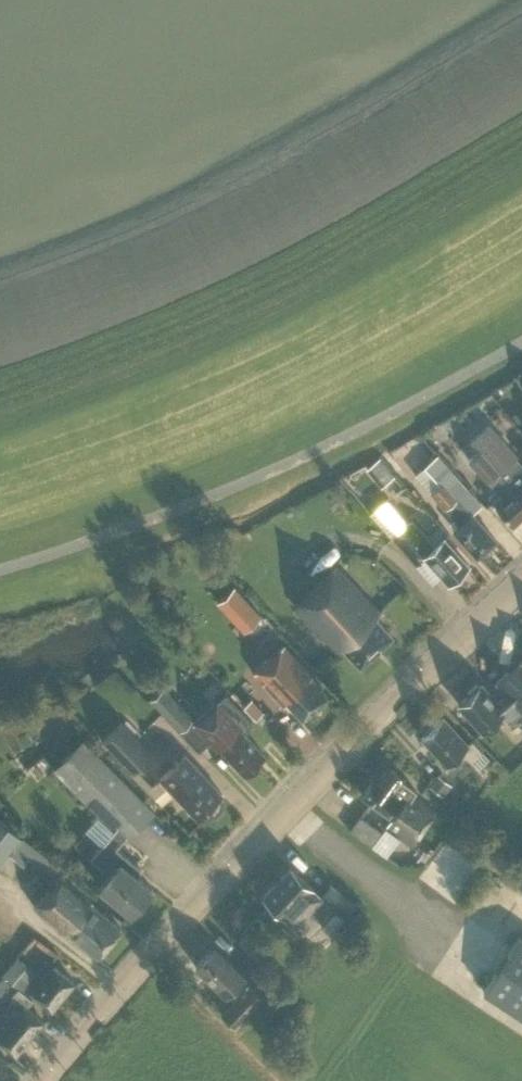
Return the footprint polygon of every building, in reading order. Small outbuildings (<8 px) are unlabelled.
[(481,448),(509,479),(521,494),(521,467),(514,457),(516,456),(488,425),(472,439),(480,449),(481,448)] [(509,479),(481,448),(480,449),(468,459),(487,480),(488,479),(497,489),(489,497),(513,524),(521,516),(521,494),(509,479)] [(384,455),(369,467),(384,485),(399,472),(384,455)] [(466,489),(437,456),(415,474),(445,508),(454,518),(449,522),(455,528),(453,530),(477,556),(496,539),(472,513),(458,497),(466,489)] [(444,538),(436,545),(412,519),(408,523),(387,500),(372,514),(416,563),(424,556),(448,582),(468,564),(444,538)] [(339,651),(343,647),(360,665),(392,635),(375,617),(380,612),(337,566),(295,605),(266,574),(248,592),(284,630),(302,612),(313,624),(304,633),(323,653),(332,644),(339,651)] [(244,629),(261,614),(234,585),(218,600),(244,629)] [(309,679),(312,676),(283,645),(254,673),(283,703),(286,701),(303,718),(326,697),(309,679)] [(496,680),(507,692),(497,701),(481,683),(479,685),(477,683),(468,691),(470,693),(458,704),(483,731),(502,714),(509,722),(521,710),(521,656),(496,680)] [(150,698),(180,730),(193,718),(163,686),(150,698)] [(201,751),(213,740),(220,747),(244,773),(264,754),(243,731),(252,722),(226,694),(183,732),(201,751)] [(255,718),(263,711),(251,698),(243,705),(255,718)] [(421,737),(447,765),(462,750),(472,760),(482,751),(472,740),(468,744),(443,717),(433,726),(430,726),(424,731),(424,735),(421,737)] [(153,753),(121,721),(102,739),(133,772),(153,753)] [(100,886),(114,898),(131,913),(151,887),(135,874),(140,867),(116,847),(123,838),(125,839),(153,811),(83,740),(55,768),(114,829),(91,858),(110,874),(100,886)] [(185,754),(160,777),(197,817),(222,794),(185,754)] [(419,836),(435,812),(417,798),(420,794),(402,781),(405,777),(388,766),(377,783),(374,780),(373,779),(362,795),(392,817),(386,826),(400,836),(412,845),(419,836)] [(450,785),(437,776),(430,786),(442,795),(450,785)] [(350,830),(372,845),(382,831),(360,815),(350,830)] [(20,836),(0,819),(0,860),(20,836)] [(386,855),(400,836),(386,826),(382,831),(372,845),(386,855)] [(29,858),(42,869),(49,859),(22,838),(10,854),(23,865),(29,858)] [(312,888),(291,867),(263,896),(284,917),(285,916),(294,926),(322,897),(312,888)] [(69,932),(96,955),(120,926),(93,904),(94,902),(60,874),(34,906),(68,934),(69,932)] [(355,907),(331,885),(321,896),(336,910),(345,918),(355,907)] [(519,935),(484,990),(521,1015),(521,936),(519,935)] [(221,1013),(235,1026),(264,996),(251,983),(214,947),(196,967),(226,996),(232,990),(238,995),(221,1013)] [(16,957),(3,973),(22,990),(25,987),(52,1009),(75,982),(47,958),(36,972),(26,964),(16,957)] [(9,982),(3,976),(0,979),(0,993),(9,982)] [(14,998),(2,1013),(29,1037),(43,1020),(26,1006),(32,999),(18,987),(12,996),(14,998)] [(29,1037),(2,1013),(0,1015),(0,1041),(15,1054),(29,1037)] [(9,1062),(0,1055),(0,1073),(9,1062)]
